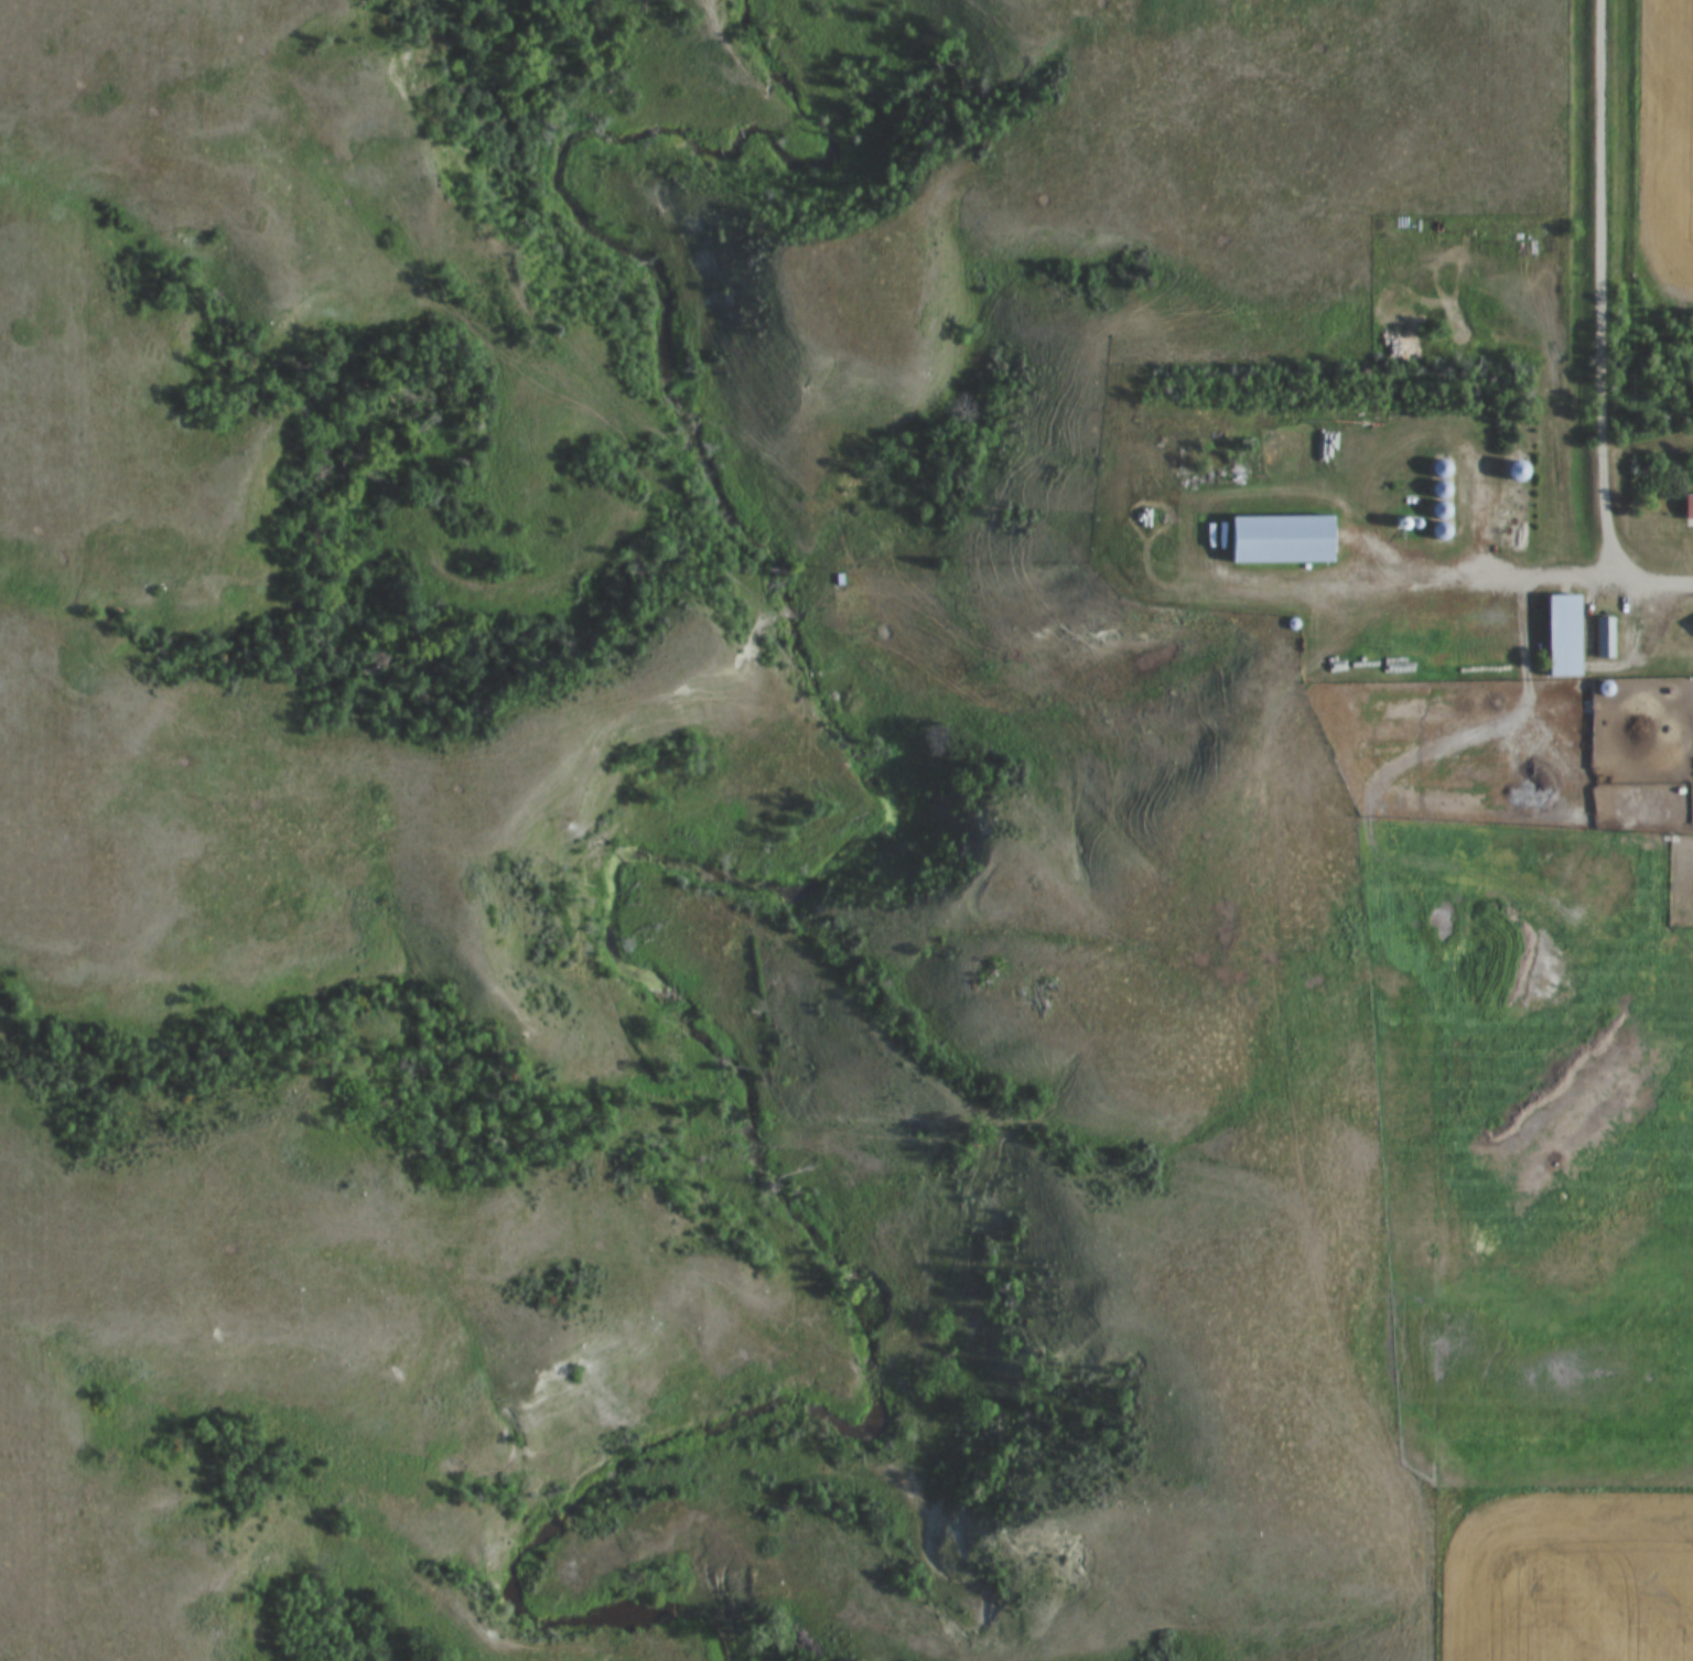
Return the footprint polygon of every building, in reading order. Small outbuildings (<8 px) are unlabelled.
[(1523,481),(1524,464),(1512,463),(1512,481),(1523,481)] [(1337,517),(1232,517),(1232,564),(1337,564),(1337,517)] [(1582,595),(1549,596),(1549,677),(1583,677),(1582,595)] [(1596,657),(1611,657),(1611,618),(1596,618),(1596,657)]
